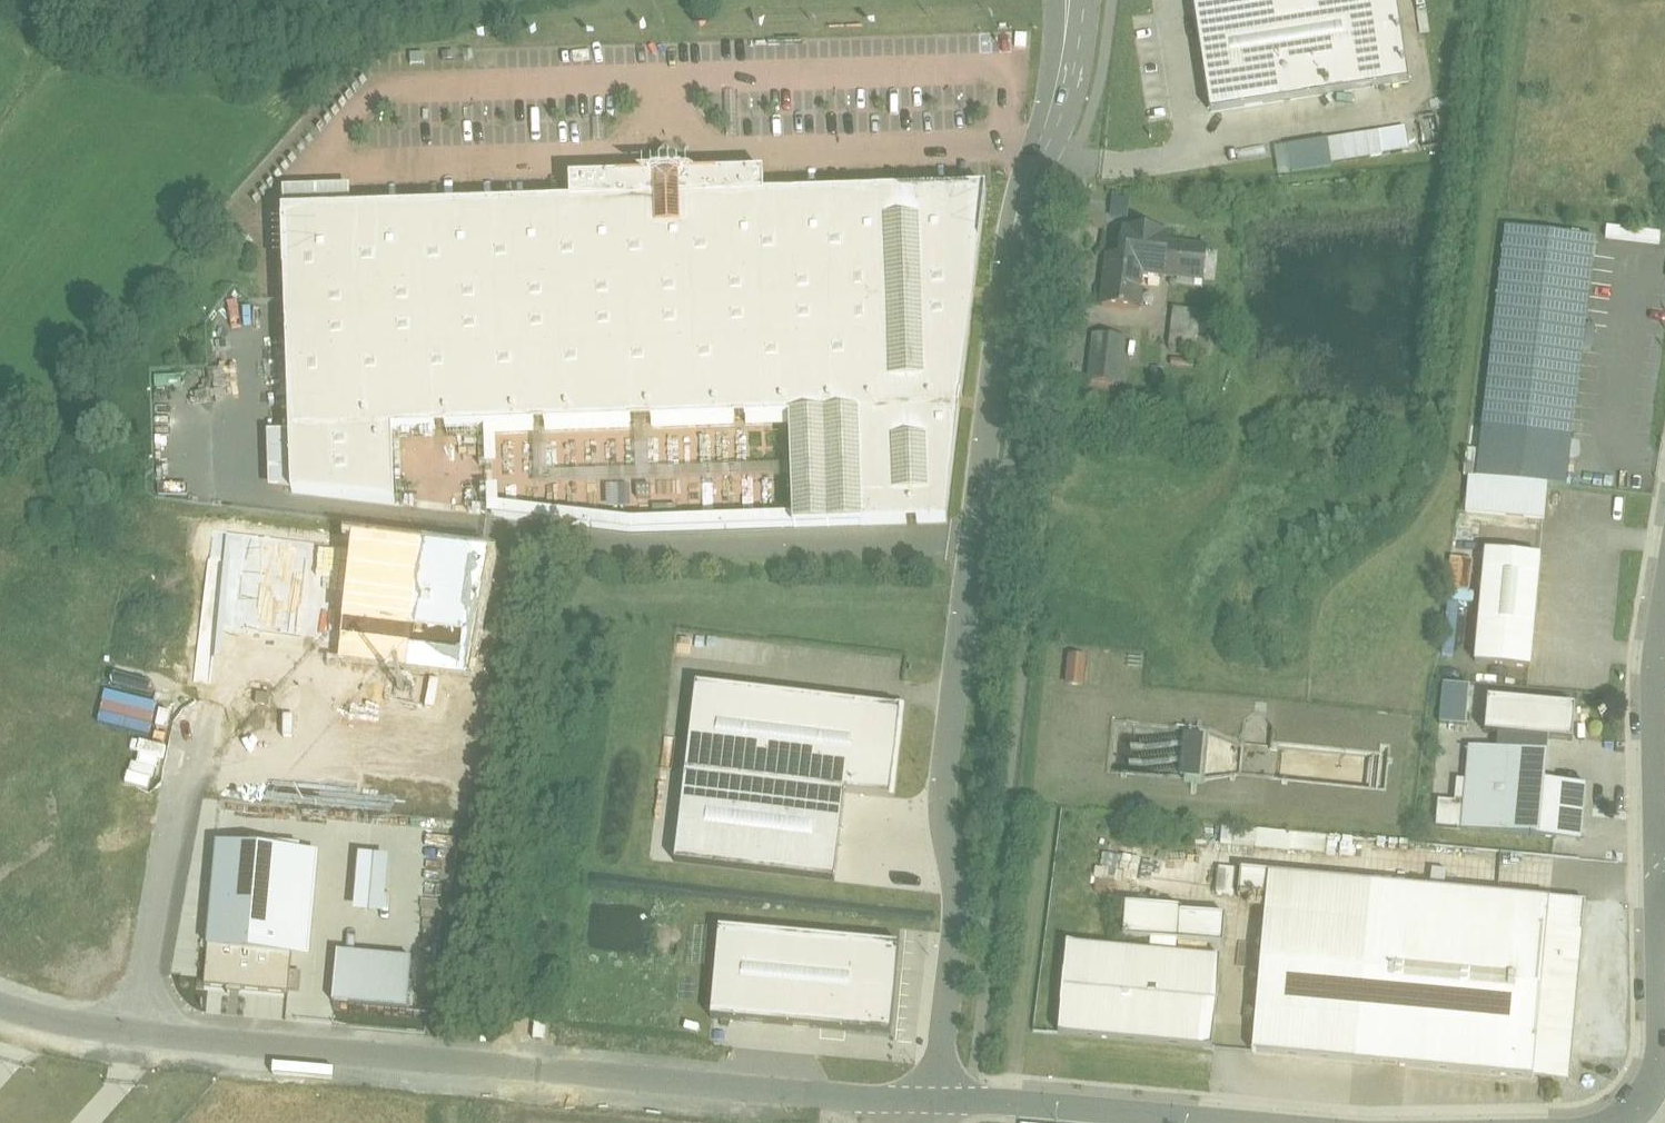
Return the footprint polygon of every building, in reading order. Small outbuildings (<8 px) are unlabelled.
[(1194,0),(1211,113),(1409,83),(1397,0),(1197,0),(1194,0)] [(1380,131),(1329,140),(1333,164),(1384,155),(1380,131)] [(1329,140),(1288,146),(1292,173),(1333,166),(1333,164),(1329,140)] [(572,180),(573,203),(285,212),(294,494),(397,506),(395,431),(781,419),(785,530),(948,523),(988,189),(773,196),(766,196),(766,173),(695,175),(695,177),(690,177),(679,166),(658,167),(648,178),(643,179),(643,177),(622,178),(572,180)] [(1169,234),(1127,229),(1123,258),(1146,261),(1145,276),(1165,278),(1165,274),(1162,274),(1166,243),(1168,244),(1169,234)] [(1595,240),(1505,230),(1483,426),(1573,437),(1595,240)] [(1168,244),(1166,243),(1162,274),(1165,274),(1206,279),(1210,249),(1168,244)] [(1123,258),(1110,256),(1104,306),(1140,310),(1145,276),(1146,261),(1123,258)] [(1202,311),(1175,308),(1171,349),(1197,352),(1202,311)] [(1127,340),(1096,336),(1091,380),(1122,383),(1127,340)] [(723,528),(782,527),(782,518),(723,518),(723,528)] [(495,561),(233,535),(220,627),(337,643),(339,660),(476,682),(495,561)] [(1542,557),(1488,552),(1477,663),(1532,668),(1542,557)] [(215,634),(208,687),(243,692),(250,639),(215,634)] [(1085,659),(1070,657),(1067,683),(1083,685),(1085,659)] [(1474,686),(1446,683),(1442,724),(1470,727),(1474,686)] [(905,715),(696,689),(686,772),(846,792),(895,798),(905,715)] [(1546,755),(1471,748),(1463,830),(1538,837),(1544,781),(1546,755)] [(846,792),(686,772),(675,863),(835,882),(846,792)] [(1588,785),(1544,781),(1538,837),(1583,841),(1588,785)] [(1315,838),(1243,833),(1244,829),(1220,828),(1219,846),(1314,852),(1315,838)] [(219,846),(207,985),(289,992),(292,955),(311,957),(320,854),(219,846)] [(350,913),(380,913),(381,855),(351,854),(350,913)] [(1238,870),(1222,869),(1219,895),(1236,897),(1238,870)] [(1588,903),(1243,871),(1241,894),(1269,897),(1254,1052),(1544,1079),(1556,1078),(1567,1070),(1572,1062),(1574,1054),(1588,903)] [(1125,938),(1180,942),(1182,913),(1182,909),(1127,905),(1125,938)] [(1227,916),(1182,913),(1180,942),(1225,945),(1227,916)] [(894,946),(712,930),(704,1018),(886,1034),(894,946)] [(1222,959),(1069,945),(1060,1035),(1213,1049),(1222,959)] [(339,952),(334,1002),(408,1009),(413,960),(339,952)]
